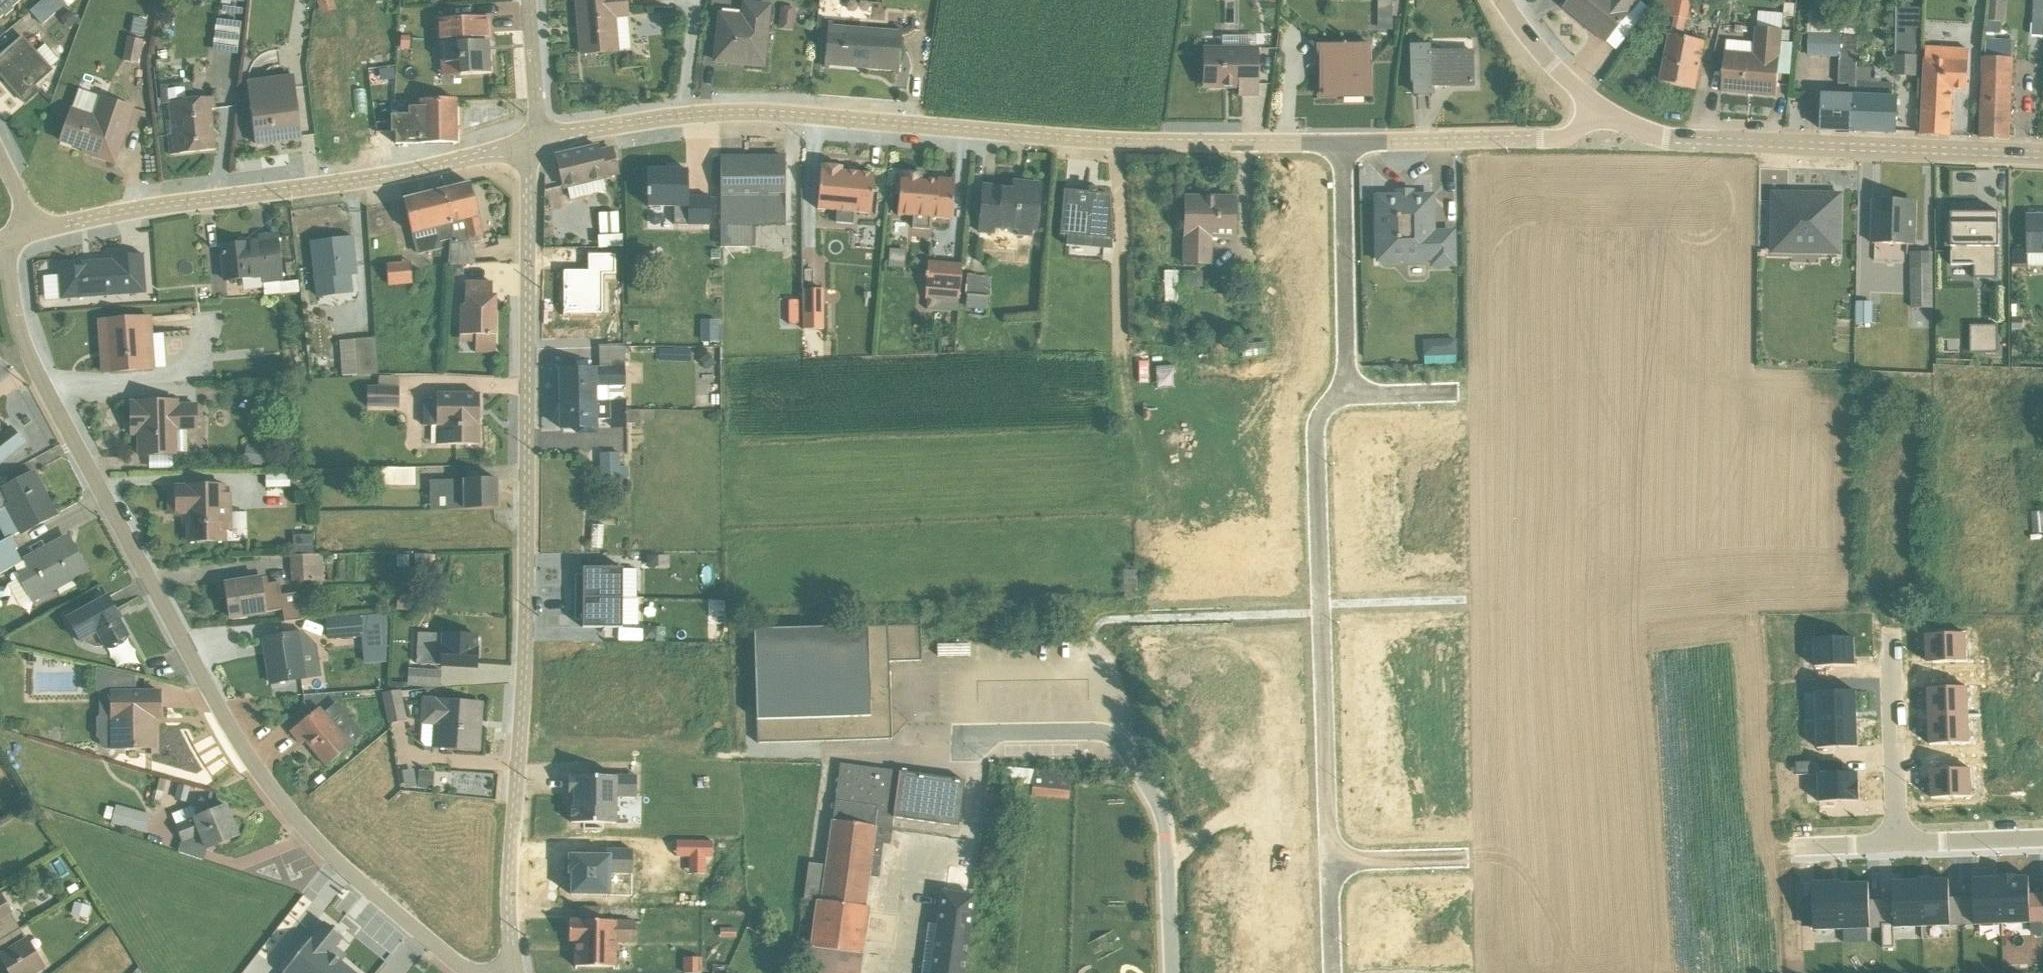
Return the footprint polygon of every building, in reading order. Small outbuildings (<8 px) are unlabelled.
[(3,16),(4,17),(12,11),(11,9),(20,0),(0,0),(0,18),(3,16)] [(29,12),(41,26),(61,9),(63,11),(75,1),(74,0),(43,0),(29,12)] [(218,13),(240,16),(241,10),(229,8),(229,2),(242,4),(242,0),(222,0),(222,1),(220,0),(218,13)] [(314,1),(320,16),(335,11),(331,0),(316,0),(314,1)] [(626,0),(574,0),(579,56),(580,57),(616,53),(616,52),(628,50),(626,19),(628,19),(626,0)] [(1641,0),(1569,0),(1562,8),(1605,43),(1562,8),(1615,50),(1642,17),(1633,9),(1641,0)] [(1694,90),(1704,43),(1682,38),(1686,20),(1687,21),(1692,0),(1657,0),(1654,14),(1656,15),(1652,33),(1668,37),(1659,83),(1694,90)] [(2006,0),(1990,0),(1988,22),(1989,22),(1988,32),(1985,33),(1985,58),(1983,58),(1979,138),(1980,139),(2008,140),(2012,62),(2012,42),(1998,42),(1998,37),(1994,37),(1994,34),(1999,34),(2000,33),(2000,23),(2004,23),(2006,0)] [(1397,8),(1390,1),(1387,4),(1385,2),(1377,12),(1389,23),(1398,14),(1395,11),(1397,8)] [(719,13),(714,61),(761,66),(768,5),(741,2),(740,15),(719,13)] [(794,10),(780,9),(778,30),(792,31),(794,10)] [(1920,9),(1899,9),(1899,28),(1895,29),(1895,47),(1912,47),(1912,48),(1901,48),(1900,69),(1914,70),(1916,49),(1920,48),(1920,9)] [(77,22),(68,12),(60,20),(69,30),(77,22)] [(1829,13),(1807,12),(1806,57),(1838,58),(1837,84),(1848,85),(1848,95),(1822,94),(1821,131),(1853,132),(1857,34),(1858,34),(1858,23),(1830,23),(1829,13)] [(1782,15),(1758,13),(1756,28),(1754,29),(1753,43),(1725,41),(1720,92),(1775,98),(1782,15)] [(2032,28),(2042,29),(2042,17),(2032,16),(2032,28)] [(488,19),(436,22),(437,48),(442,48),(443,65),(458,64),(459,77),(488,76),(487,57),(485,57),(484,44),(489,44),(488,19)] [(215,21),(211,53),(236,56),(240,24),(215,21)] [(894,74),(896,74),(899,28),(897,28),(896,31),(831,26),(831,23),(828,23),(824,69),(826,69),(827,65),(894,70),(894,74)] [(58,61),(44,45),(36,52),(22,37),(0,56),(0,77),(24,104),(38,91),(34,86),(52,72),(50,68),(58,61)] [(1202,48),(1202,88),(1238,88),(1238,95),(1255,95),(1255,48),(1255,37),(1221,37),(1221,47),(1202,48)] [(126,38),(122,62),(137,65),(142,41),(126,38)] [(1436,38),(1436,47),(1478,47),(1478,38),(1436,38)] [(1321,96),(1368,95),(1368,45),(1320,45),(1321,96)] [(1412,47),(1413,94),(1431,94),(1431,86),(1473,85),(1472,53),(1431,53),(1430,47),(1412,47)] [(1968,50),(1968,49),(1925,47),(1921,136),(1948,138),(1951,92),(1966,93),(1968,50)] [(247,83),(255,146),(299,140),(290,77),(247,83)] [(1891,85),(1855,83),(1853,132),(1894,133),(1896,97),(1891,97),(1891,85)] [(191,84),(159,88),(161,106),(167,105),(170,136),(167,136),(169,156),(214,151),(210,111),(214,111),(213,99),(192,101),(191,84)] [(131,109),(77,91),(60,142),(82,150),(81,153),(113,164),(131,109)] [(394,134),(394,146),(455,145),(453,103),(417,104),(417,110),(407,110),(407,117),(389,118),(390,134),(394,134)] [(601,181),(617,177),(610,150),(598,154),(596,148),(554,158),(562,188),(566,188),(569,200),(603,192),(604,192),(601,181)] [(784,227),(783,159),(719,159),(720,248),(753,248),(753,228),(784,227)] [(820,166),(816,210),(836,212),(835,224),(851,225),(852,214),(869,215),(872,175),(841,172),(841,168),(820,166)] [(930,220),(950,221),(953,180),(936,178),(935,182),(924,181),(924,173),(899,171),(895,216),(911,217),(910,229),(929,231),(930,220)] [(685,172),(647,172),(647,209),(673,209),(674,225),(708,225),(707,199),(685,199),(685,172)] [(1031,233),(1034,234),(1038,185),(1012,183),(1011,189),(983,186),(982,204),(980,204),(978,235),(992,236),(993,230),(1016,232),(1015,237),(1030,238),(1031,233)] [(484,250),(481,237),(468,185),(441,192),(450,227),(449,267),(474,265),(472,253),(484,250)] [(1065,194),(1065,187),(1062,187),(1058,237),(1065,238),(1064,247),(1111,251),(1112,250),(1110,242),(1111,242),(1108,195),(1087,193),(1087,188),(1085,188),(1084,196),(1065,194)] [(1376,199),(1377,264),(1379,264),(1379,266),(1399,266),(1399,263),(1428,263),(1428,269),(1455,268),(1454,230),(1430,231),(1429,197),(1413,198),(1412,190),(1393,190),(1393,198),(1376,199)] [(441,192),(402,202),(416,257),(440,251),(438,243),(449,241),(450,227),(441,192)] [(1772,203),(1771,255),(1772,255),(1838,256),(1839,195),(1819,195),(1818,199),(1805,199),(1804,197),(1802,195),(1795,195),(1792,197),(1792,198),(1789,199),(1788,203),(1772,203)] [(1184,198),(1183,265),(1211,266),(1211,240),(1232,240),(1233,199),(1184,198)] [(1872,218),(1872,244),(1907,245),(1915,245),(1916,203),(1908,203),(1878,202),(1878,218),(1872,218)] [(1970,214),(1950,214),(1950,220),(1944,221),(1944,248),(1951,248),(1950,266),(1973,266),(1973,279),(1996,280),(1996,211),(1971,211),(1970,214)] [(615,214),(598,215),(598,237),(597,238),(597,249),(621,248),(621,236),(617,236),(615,214)] [(2028,267),(2042,267),(2042,277),(2042,216),(2027,217),(2028,252),(2012,252),(2012,267),(2028,267)] [(263,297),(297,295),(298,294),(296,283),(281,284),(276,237),(258,238),(258,243),(220,247),(224,283),(260,280),(260,285),(262,285),(263,297)] [(310,245),(316,299),(351,295),(350,278),(354,277),(350,240),(310,245)] [(1912,319),(1931,320),(1932,309),(1932,253),(1909,253),(1910,309),(1912,309),(1912,319)] [(144,294),(141,255),(111,257),(111,258),(111,261),(88,263),(88,267),(57,269),(58,276),(42,277),(43,301),(60,300),(144,294)] [(561,316),(601,316),(601,276),(614,276),(614,256),(586,256),(586,271),(561,271),(561,316)] [(928,263),(924,300),(955,303),(959,267),(928,263)] [(384,266),(386,288),(411,286),(409,264),(384,266)] [(1201,288),(1201,272),(1182,271),(1182,288),(1201,288)] [(1176,272),(1163,272),(1163,306),(1176,306),(1176,272)] [(989,280),(966,275),(964,295),(965,295),(964,308),(986,310),(987,298),(989,298),(989,280)] [(474,336),(474,354),(494,354),(494,335),(490,335),(491,328),(495,324),(495,313),(491,309),(491,284),(464,284),(462,306),(458,307),(458,344),(471,344),(472,336),(474,336)] [(98,322),(102,373),(154,369),(150,318),(98,322)] [(1998,323),(1972,324),(1973,350),(1999,349),(1998,323)] [(1424,357),(1457,356),(1457,338),(1423,339),(1424,357)] [(338,343),(340,378),(376,375),(373,340),(338,343)] [(558,371),(559,403),(622,402),(622,388),(624,388),(623,349),(598,349),(598,370),(558,371)] [(715,365),(707,354),(698,361),(706,371),(715,365)] [(397,389),(396,378),(377,378),(376,388),(366,388),(365,409),(398,410),(398,389),(397,389)] [(435,401),(421,401),(421,427),(435,427),(435,445),(477,446),(478,395),(435,395),(435,401)] [(178,402),(129,403),(130,435),(137,435),(138,456),(147,456),(147,470),(171,470),(170,455),(176,455),(177,453),(186,453),(186,432),(196,431),(195,404),(178,405),(178,402)] [(637,421),(652,421),(652,412),(625,411),(624,403),(559,403),(559,430),(576,430),(576,435),(596,434),(596,421),(608,421),(609,430),(624,430),(625,425),(636,425),(637,421)] [(22,445),(9,429),(4,433),(0,428),(0,462),(22,445)] [(245,446),(242,464),(260,467),(263,449),(245,446)] [(599,480),(627,479),(626,468),(619,468),(618,454),(598,455),(599,480)] [(413,470),(379,470),(380,487),(413,487),(413,470)] [(55,516),(33,473),(0,490),(0,491),(0,532),(4,540),(0,543),(0,559),(17,550),(10,537),(17,534),(19,535),(55,516)] [(288,489),(288,475),(264,475),(265,499),(282,498),(282,489),(288,489)] [(428,482),(429,511),(496,509),(495,480),(428,482)] [(225,532),(245,531),(244,513),(231,513),(230,494),(225,494),(224,486),(167,487),(167,515),(186,515),(187,543),(193,543),(195,544),(225,543),(225,532)] [(589,550),(602,550),(603,527),(590,526),(589,550)] [(291,557),(311,556),(310,536),(291,536),(291,557)] [(19,579),(7,586),(18,608),(30,602),(31,604),(56,591),(59,596),(76,586),(72,579),(85,572),(77,557),(72,559),(69,553),(70,552),(64,539),(23,561),(24,562),(13,568),(19,579)] [(14,551),(0,559),(0,573),(20,562),(14,551)] [(321,556),(289,557),(290,583),(322,582),(321,556)] [(431,556),(414,556),(413,580),(430,581),(431,556)] [(645,556),(645,568),(657,568),(657,556),(645,556)] [(621,599),(621,569),(581,569),(581,576),(573,576),(572,598),(621,599)] [(283,624),(300,621),(295,595),(279,597),(276,584),(266,586),(265,578),(224,585),(229,619),(281,611),(283,624)] [(397,596),(395,610),(406,612),(407,598),(397,596)] [(106,598),(65,620),(79,645),(85,642),(88,646),(93,648),(98,649),(102,648),(104,651),(112,646),(114,649),(121,645),(119,641),(126,637),(117,620),(118,620),(106,598)] [(581,629),(621,629),(621,599),(572,598),(572,621),(581,623),(581,629)] [(362,650),(384,648),(384,616),(320,621),(322,641),(360,639),(362,650)] [(919,626),(753,630),(756,743),(890,740),(890,738),(898,730),(897,730),(900,725),(902,721),(897,715),(889,707),(888,662),(920,662),(919,626)] [(655,628),(642,628),(643,639),(655,639),(655,628)] [(263,640),(270,684),(307,679),(307,680),(319,678),(315,647),(301,634),(263,640)] [(475,637),(417,634),(415,665),(475,668),(476,650),(474,650),(475,637)] [(1965,635),(1925,636),(1926,664),(1966,662),(1965,635)] [(1853,638),(1813,639),(1814,668),(1854,667),(1853,638)] [(99,742),(99,747),(102,749),(153,749),(153,727),(154,719),(159,719),(158,693),(134,693),(134,677),(94,669),(94,692),(98,695),(98,717),(96,719),(96,738),(99,742)] [(439,686),(440,671),(407,670),(406,688),(439,686)] [(1928,717),(1968,716),(1967,688),(1927,689),(1928,717)] [(405,721),(399,691),(380,695),(386,725),(405,721)] [(1855,692),(1815,693),(1816,721),(1856,720),(1855,692)] [(423,748),(477,751),(480,706),(480,704),(434,701),(434,698),(421,698),(419,726),(420,726),(419,743),(423,748)] [(319,709),(289,733),(299,745),(303,741),(324,767),(350,747),(319,709)] [(1968,716),(1928,717),(1929,745),(1969,744),(1968,716)] [(1856,720),(1816,721),(1817,749),(1857,748),(1856,720)] [(814,901),(865,908),(869,877),(877,879),(881,845),(889,846),(891,831),(891,826),(892,819),(898,773),(839,765),(831,822),(830,821),(824,866),(808,864),(803,898),(802,900),(814,901)] [(1031,786),(1032,772),(1001,769),(1000,783),(1031,786)] [(1970,769),(1930,771),(1931,799),(1971,798),(1970,769)] [(401,772),(404,790),(415,788),(412,770),(401,772)] [(433,773),(417,772),(416,789),(431,790),(433,773)] [(1032,772),(1031,786),(1030,797),(1067,801),(1069,779),(1056,778),(1056,774),(1032,772)] [(898,773),(892,819),(942,826),(956,827),(963,782),(898,773)] [(1818,775),(1819,803),(1859,802),(1858,773),(1818,775)] [(635,777),(568,777),(568,794),(570,794),(571,823),(574,823),(574,830),(602,830),(602,823),(615,823),(615,797),(635,797),(635,777)] [(164,781),(158,780),(152,803),(158,805),(164,781)] [(188,788),(177,786),(173,800),(184,803),(188,788)] [(106,807),(102,819),(110,822),(110,825),(144,834),(149,816),(115,806),(114,810),(106,807)] [(181,843),(178,853),(201,861),(203,851),(237,837),(224,807),(195,818),(190,807),(171,815),(174,825),(174,826),(181,843)] [(609,873),(631,874),(631,850),(584,850),(584,856),(567,856),(567,875),(570,875),(569,896),(608,896),(609,873)] [(2015,876),(1999,877),(1999,879),(2001,925),(2030,924),(2028,878),(2015,878),(2015,876)] [(1919,879),(1919,881),(1920,928),(1950,927),(1948,880),(1931,881),(1931,879),(1919,879)] [(1999,879),(1972,880),(1974,926),(2001,925),(1999,879)] [(1919,881),(1892,882),(1893,928),(1920,928),(1919,881)] [(1841,882),(1812,883),(1813,931),(1842,930),(1841,884),(1841,882)] [(1868,884),(1841,884),(1842,930),(1869,930),(1868,884)] [(974,895),(967,895),(939,891),(935,925),(926,924),(920,972),(963,972),(974,895)] [(0,896),(0,940),(18,929),(10,916),(11,915),(0,896)] [(814,901),(806,972),(859,972),(868,908),(865,908),(814,901)] [(568,921),(568,942),(574,942),(574,967),(614,968),(615,943),(633,944),(633,923),(568,921)] [(341,939),(322,923),(282,972),(351,972),(329,954),(341,939)] [(44,968),(33,951),(32,951),(32,948),(26,938),(24,938),(18,929),(0,940),(0,972),(5,969),(8,972),(35,972),(44,968)] [(682,972),(700,972),(701,958),(682,958),(682,972)]
